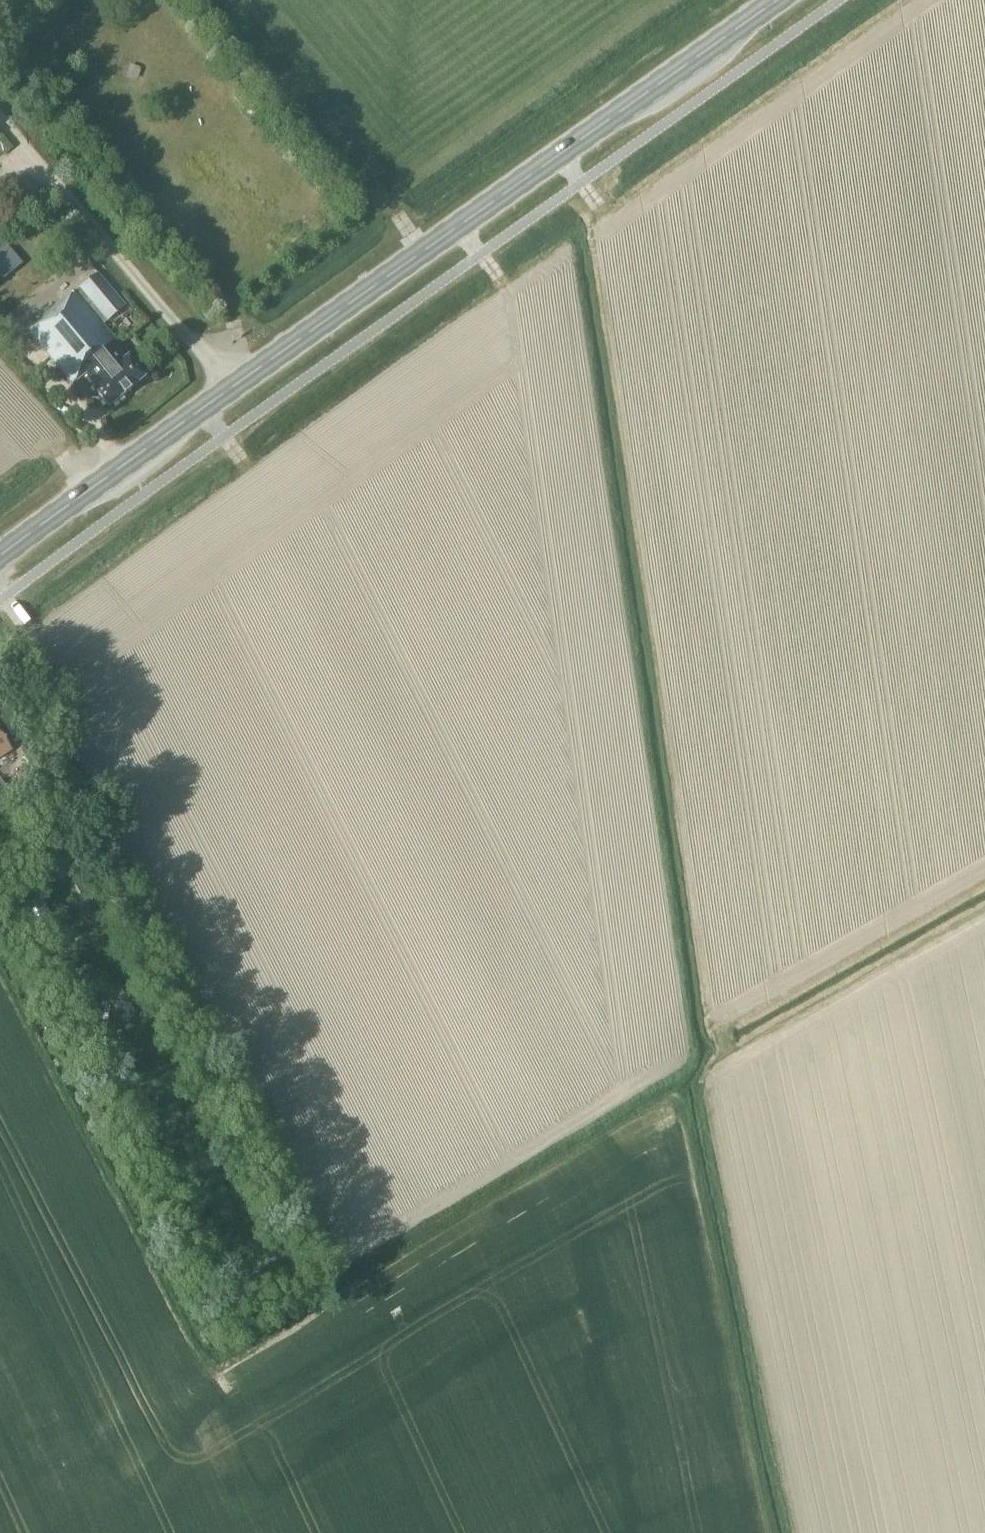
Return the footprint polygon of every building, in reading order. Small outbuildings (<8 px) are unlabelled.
[(15,257),(4,243),(0,247),(0,269),(15,257)] [(125,358),(116,348),(119,345),(102,326),(126,306),(97,272),(27,331),(72,385),(84,374),(93,384),(91,386),(108,407),(145,376),(128,356),(125,358)] [(10,749),(0,735),(0,756),(10,749)] [(15,797),(2,778),(0,779),(0,806),(15,797)]
